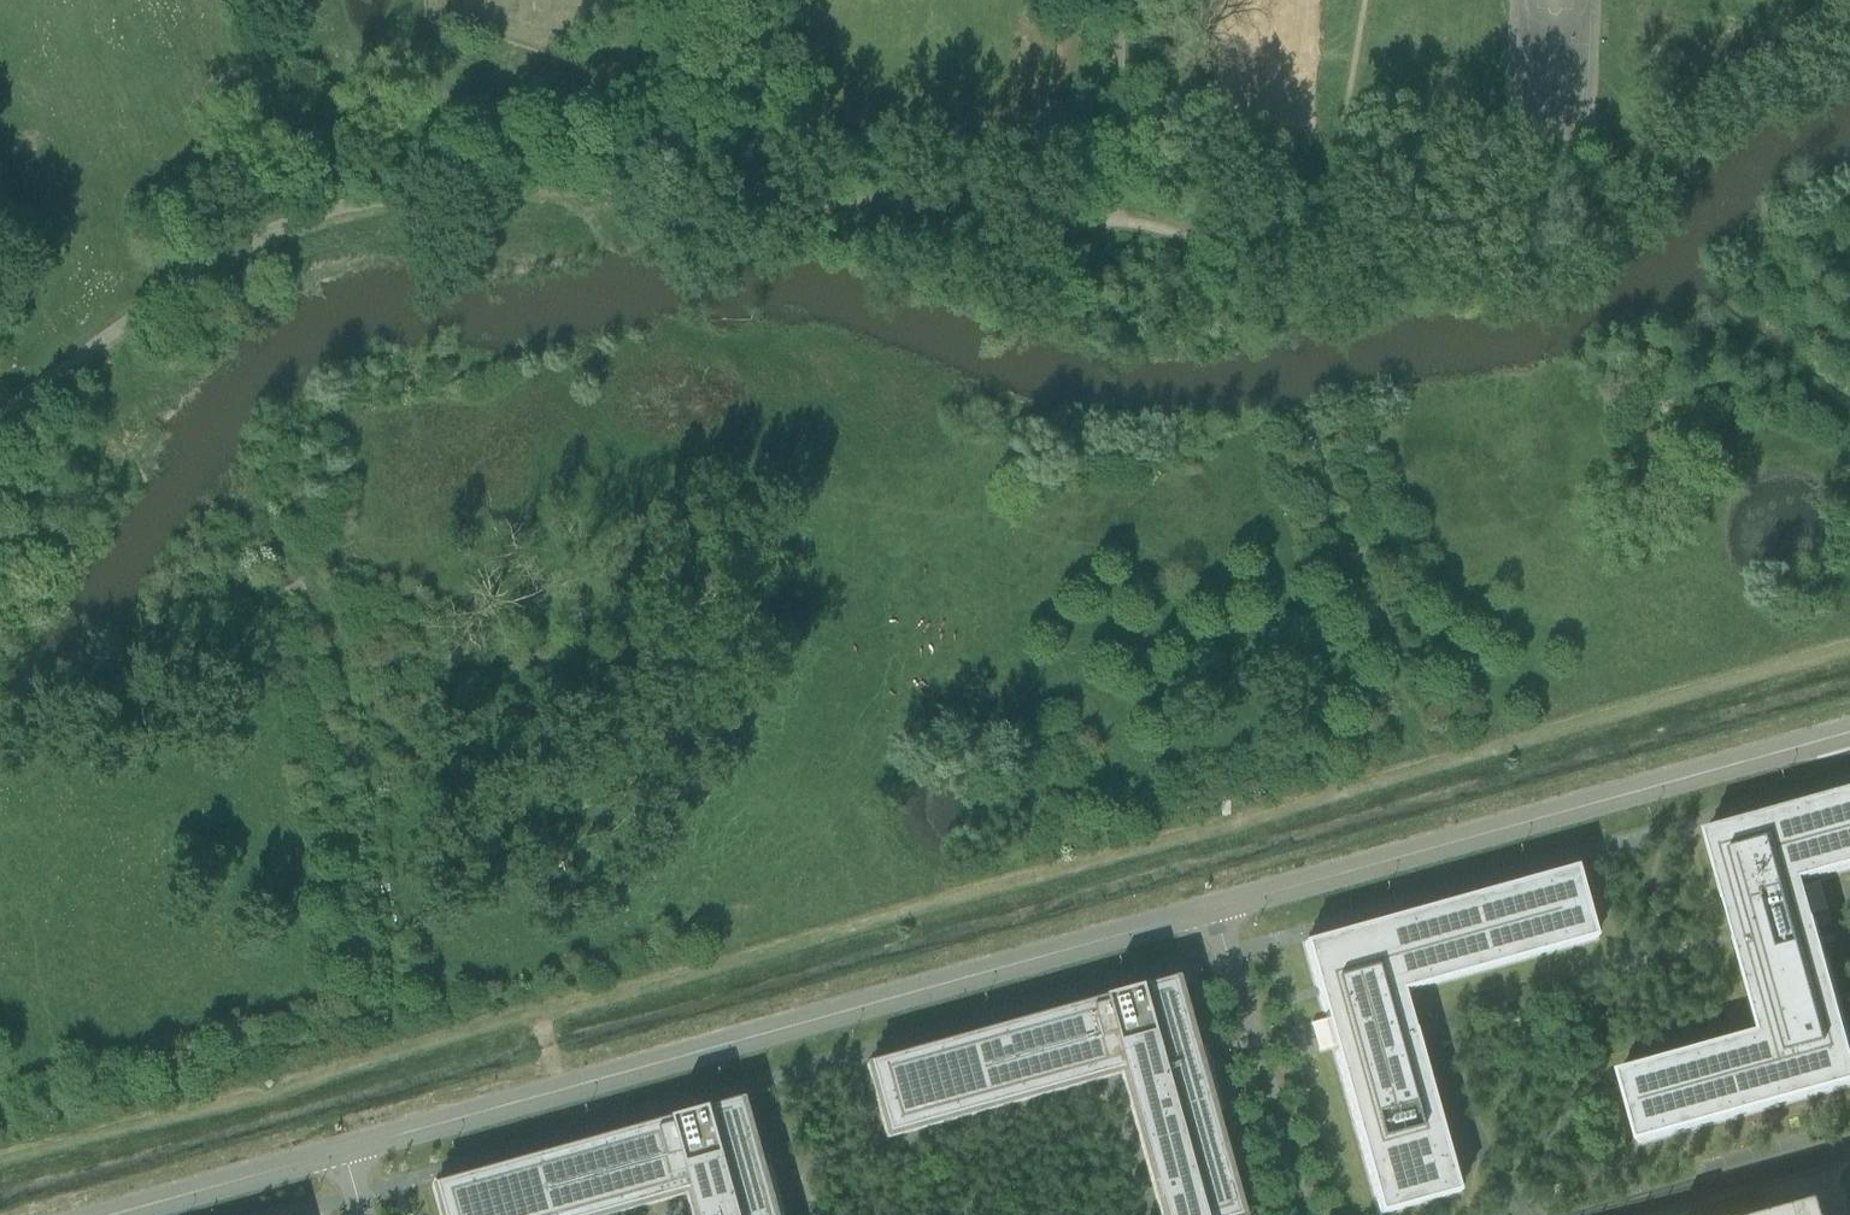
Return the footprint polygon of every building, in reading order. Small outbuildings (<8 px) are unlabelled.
[(1818,928),(1815,919),(1813,914),(1828,909),(1828,908),(1817,911),(1816,905),(1818,904),(1819,902),(1820,899),(1820,897),(1819,895),(1817,893),(1814,892),(1812,893),(1811,887),(1821,884),(1820,882),(1805,886),(1804,881),(1806,880),(1807,881),(1849,869),(1849,791),(1705,832),(1736,941),(1735,941),(1761,1032),(1618,1072),(1624,1092),(1625,1092),(1627,1098),(1626,1098),(1638,1144),(1849,1085),(1849,1047),(1848,1039),(1849,1039),(1825,954),(1824,954),(1822,946),(1823,946),(1820,936),(1819,937),(1819,936),(1821,935),(1821,933),(1820,931),(1818,931),(1818,930),(1819,930),(1818,928)] [(1423,1066),(1421,1058),(1422,1057),(1414,1031),(1413,1031),(1403,992),(1405,992),(1405,993),(1596,940),(1590,919),(1589,919),(1588,913),(1589,913),(1576,868),(1303,943),(1316,989),(1317,989),(1319,995),(1318,995),(1323,1014),(1324,1014),(1325,1020),(1311,1024),(1311,1026),(1321,1023),(1323,1029),(1321,1030),(1319,1032),(1319,1034),(1319,1036),(1320,1039),(1322,1040),(1324,1041),(1326,1041),(1328,1047),(1318,1050),(1318,1051),(1333,1047),(1335,1053),(1334,1053),(1379,1214),(1383,1214),(1433,1201),(1433,1200),(1439,1198),(1439,1199),(1460,1194),(1449,1156),(1448,1157),(1437,1117),(1438,1117),(1424,1066),(1423,1066)] [(1124,1081),(1124,1082),(1125,1083),(1125,1084),(1127,1084),(1163,1214),(1240,1214),(1218,1136),(1199,1068),(1197,1062),(1199,1061),(1199,1060),(1200,1059),(1200,1058),(1201,1057),(1201,1056),(1201,1055),(1200,1054),(1200,1053),(1199,1053),(1198,1052),(1196,1051),(1194,1051),(1174,979),(869,1064),(889,1135),(1123,1070),(1126,1080),(1124,1081)] [(434,1185),(443,1214),(601,1214),(688,1191),(691,1201),(689,1202),(689,1203),(690,1204),(690,1205),(691,1205),(692,1205),(695,1214),(771,1214),(762,1182),(764,1182),(765,1181),(765,1180),(766,1179),(766,1178),(766,1177),(766,1176),(765,1174),(764,1173),(762,1172),(761,1172),(759,1172),(739,1100),(434,1185)] [(1823,1202),(1775,1214),(1826,1214),(1823,1202)]
